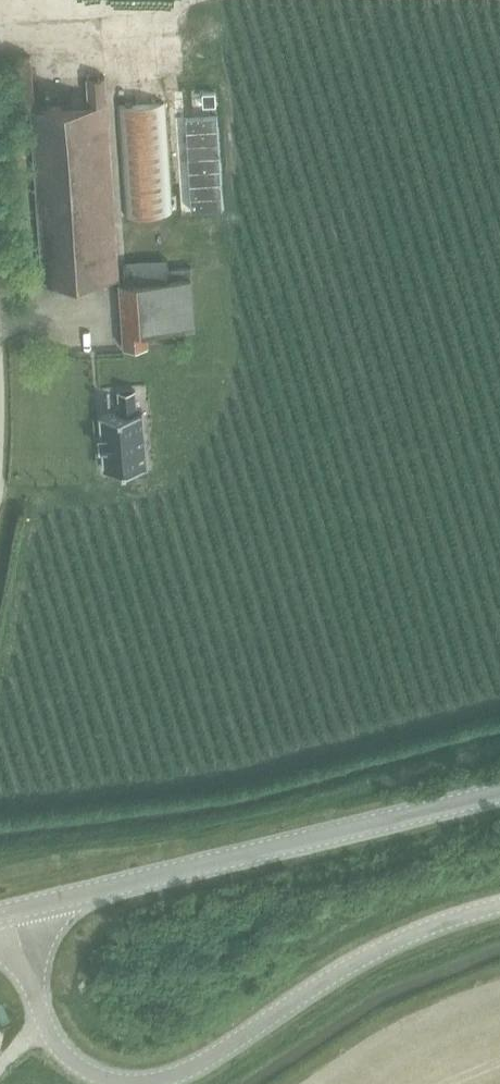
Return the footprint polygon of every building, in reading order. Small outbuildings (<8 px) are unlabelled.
[(34,107),(32,107),(32,109),(44,284),(65,283),(120,279),(106,77),(89,78),(90,103),(34,107)] [(126,217),(171,214),(163,103),(119,106),(126,217)] [(211,115),(185,117),(190,210),(214,209),(221,208),(216,115),(211,115)] [(124,283),(120,283),(125,344),(149,342),(149,331),(177,330),(197,328),(194,278),(124,283)] [(103,448),(104,448),(106,470),(148,466),(144,411),(138,412),(136,391),(119,392),(121,413),(101,415),(103,437),(102,437),(102,439),(103,440),(104,440),(104,445),(103,445),(103,446),(103,448)]
